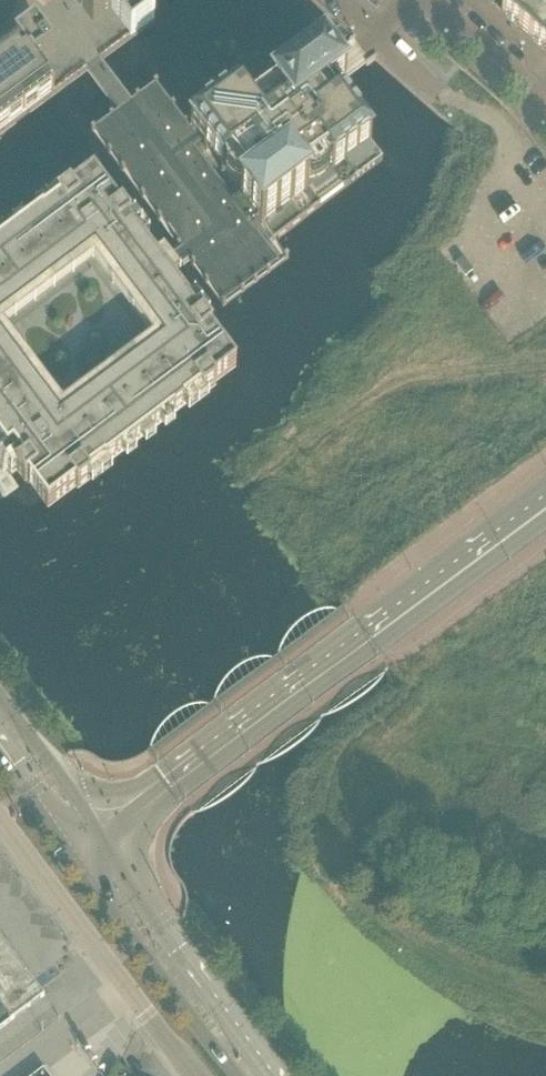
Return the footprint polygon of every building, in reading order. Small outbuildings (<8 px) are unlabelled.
[(54,95),(87,70),(100,60),(131,37),(154,19),(140,0),(0,0),(0,135),(54,95)] [(503,13),(544,48),(545,46),(545,0),(489,0),(503,13)] [(155,85),(95,130),(182,248),(191,260),(223,303),(284,258),(273,242),(275,241),(383,160),(333,93),(269,140),(251,115),(237,97),(190,131),(190,132),(155,85)] [(7,452),(13,447),(24,462),(16,468),(25,481),(27,479),(48,507),(76,486),(78,488),(90,479),(89,476),(201,392),(203,394),(216,384),(214,382),(236,366),(210,331),(212,329),(203,317),(201,319),(173,282),(169,276),(160,264),(155,258),(128,222),(130,220),(121,208),(119,209),(93,175),(72,191),(70,189),(57,199),(59,201),(0,245),(0,442),(7,452)] [(43,996),(0,939),(0,1028),(43,996)]
